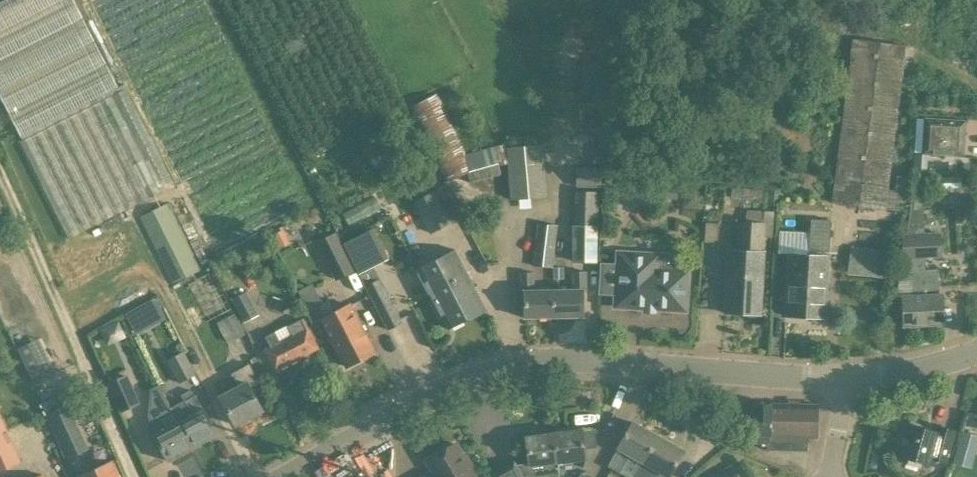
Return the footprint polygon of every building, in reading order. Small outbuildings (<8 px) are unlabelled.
[(20,137),(21,139),(20,140),(69,237),(175,183),(124,83),(118,86),(74,0),(5,0),(0,3),(0,97),(20,137)] [(284,40),(292,56),(307,49),(300,33),(284,40)] [(902,211),(904,191),(888,190),(906,46),(852,39),(831,203),(885,210),(902,211)] [(542,144),(536,145),(535,134),(506,136),(506,142),(467,153),(437,92),(409,104),(444,180),(466,170),(471,182),(501,173),(498,165),(507,162),(510,200),(547,197),(542,144)] [(962,156),(965,121),(924,118),(922,153),(962,156)] [(576,186),(601,187),(601,167),(576,166),(576,186)] [(937,179),(937,190),(961,189),(960,177),(937,179)] [(649,182),(648,196),(661,197),(661,183),(649,182)] [(430,234),(463,217),(445,184),(413,201),(430,234)] [(573,223),(571,224),(571,226),(598,228),(598,189),(573,189),(573,223)] [(348,225),(381,208),(375,196),(342,213),(348,225)] [(903,326),(943,324),(942,294),(937,294),(936,270),(925,270),(924,256),(940,255),(939,234),(924,235),(923,208),(913,208),(914,201),(911,201),(906,233),(906,235),(901,275),(912,277),(913,295),(902,296),(903,326)] [(184,278),(196,302),(186,307),(195,327),(199,325),(203,333),(218,325),(219,324),(218,321),(215,317),(232,309),(210,265),(201,270),(168,203),(138,218),(172,284),(184,278)] [(825,318),(828,257),(831,218),(810,217),(810,226),(807,226),(807,231),(779,229),(778,252),(788,252),(785,316),(825,318)] [(765,251),(764,251),(764,244),(772,244),(773,222),(737,219),(735,250),(727,249),(723,312),(761,315),(765,251)] [(534,247),(555,250),(558,225),(537,223),(534,247)] [(571,261),(599,261),(598,228),(571,226),(571,261)] [(370,229),(342,244),(355,269),(357,274),(359,273),(374,266),(378,264),(386,260),(370,229)] [(279,249),(290,244),(283,230),(272,235),(279,249)] [(355,269),(335,231),(315,241),(335,279),(355,269)] [(886,249),(850,244),(847,272),(882,277),(886,249)] [(436,259),(449,284),(447,286),(457,306),(462,304),(469,317),(486,308),(455,249),(436,259)] [(249,262),(244,250),(235,254),(240,265),(249,262)] [(617,266),(615,303),(631,304),(631,307),(669,309),(670,306),(686,307),(688,270),(673,269),(673,266),(657,265),(658,254),(621,252),(620,266),(617,266)] [(449,284),(436,259),(416,269),(447,329),(469,317),(462,304),(457,306),(447,286),(449,284)] [(554,279),(564,279),(564,267),(554,267),(554,279)] [(585,291),(585,271),(571,271),(572,285),(553,285),(554,317),(583,316),(582,291),(585,291)] [(554,317),(553,285),(534,286),(534,272),(520,273),(520,292),(524,292),(524,317),(554,317)] [(380,277),(365,285),(387,329),(402,322),(380,277)] [(259,313),(246,290),(231,298),(244,321),(259,313)] [(154,299),(126,314),(135,331),(163,316),(154,299)] [(346,367),(375,351),(351,304),(321,320),(346,367)] [(218,321),(219,324),(218,325),(228,342),(245,333),(234,313),(218,321)] [(308,328),(307,327),(302,317),(265,335),(271,346),(265,349),(276,370),(300,358),(319,348),(314,340),(308,328)] [(19,349),(34,383),(46,378),(30,343),(19,349)] [(196,373),(184,349),(166,359),(179,382),(196,373)] [(263,411),(250,387),(260,382),(249,362),(230,372),(238,386),(220,396),(236,425),(263,411)] [(120,414),(141,404),(127,374),(106,383),(120,414)] [(69,403),(67,404),(62,394),(64,393),(59,381),(34,391),(39,404),(41,403),(46,414),(45,414),(65,460),(89,449),(69,403)] [(180,394),(192,414),(180,421),(171,405),(170,406),(192,448),(217,435),(203,408),(195,394),(194,395),(190,388),(180,394)] [(785,449),(785,404),(752,403),(752,436),(752,442),(767,443),(767,449),(785,449)] [(785,404),(785,449),(807,449),(807,437),(817,437),(818,405),(785,404)] [(168,461),(192,448),(170,406),(157,413),(158,414),(147,420),(154,435),(168,461)] [(22,462),(0,414),(0,471),(22,462)] [(629,476),(635,476),(658,436),(632,421),(617,448),(607,465),(629,476)] [(897,455),(932,464),(934,459),(946,462),(946,460),(954,428),(941,425),(939,433),(906,424),(903,433),(899,437),(898,442),(900,446),(897,455)] [(540,434),(526,436),(529,461),(520,463),(528,476),(544,476),(542,465),(558,463),(554,432),(551,433),(549,429),(541,430),(540,434)] [(554,432),(558,463),(585,459),(581,429),(554,432)] [(958,444),(975,448),(976,441),(976,437),(961,433),(958,444)] [(668,476),(669,476),(684,451),(658,436),(635,476),(668,476)] [(472,466),(467,457),(463,457),(455,444),(427,460),(434,472),(429,475),(428,474),(424,476),(475,476),(470,469),(472,466)] [(113,462),(80,476),(119,476),(113,462)] [(520,463),(516,463),(515,462),(493,474),(495,476),(528,476),(520,463)] [(731,466),(711,476),(737,476),(731,466)]
